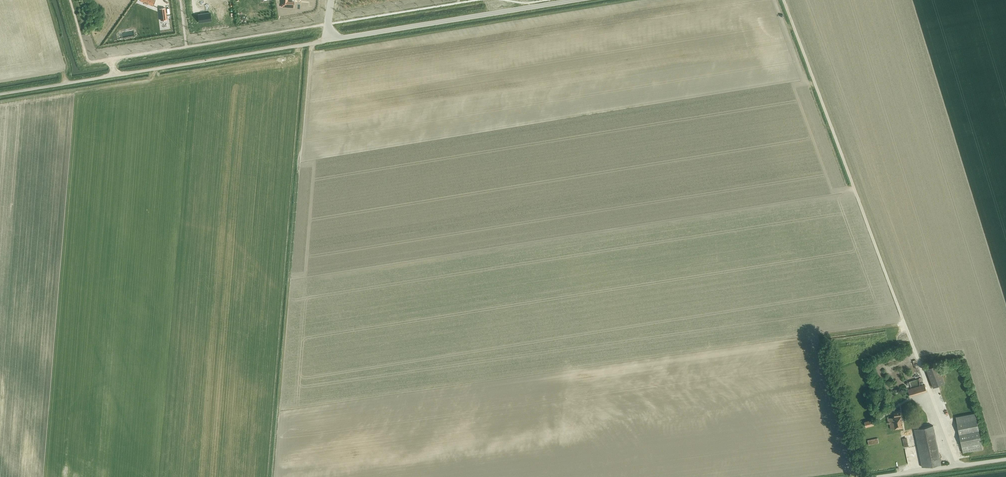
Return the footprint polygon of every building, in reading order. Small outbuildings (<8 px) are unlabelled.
[(211,12),(198,14),(199,22),(212,20),(211,12)] [(937,364),(926,369),(933,387),(944,383),(942,377),(939,369),(937,364)] [(908,389),(910,396),(926,391),(924,384),(908,389)] [(894,417),(887,418),(888,424),(890,423),(891,429),(903,427),(900,411),(894,412),(894,417)] [(959,434),(979,430),(975,412),(956,416),(963,453),(982,449),(981,442),(962,446),(959,434)] [(914,429),(922,466),(941,464),(933,425),(914,429)] [(981,442),(979,430),(959,434),(962,446),(981,442)]
